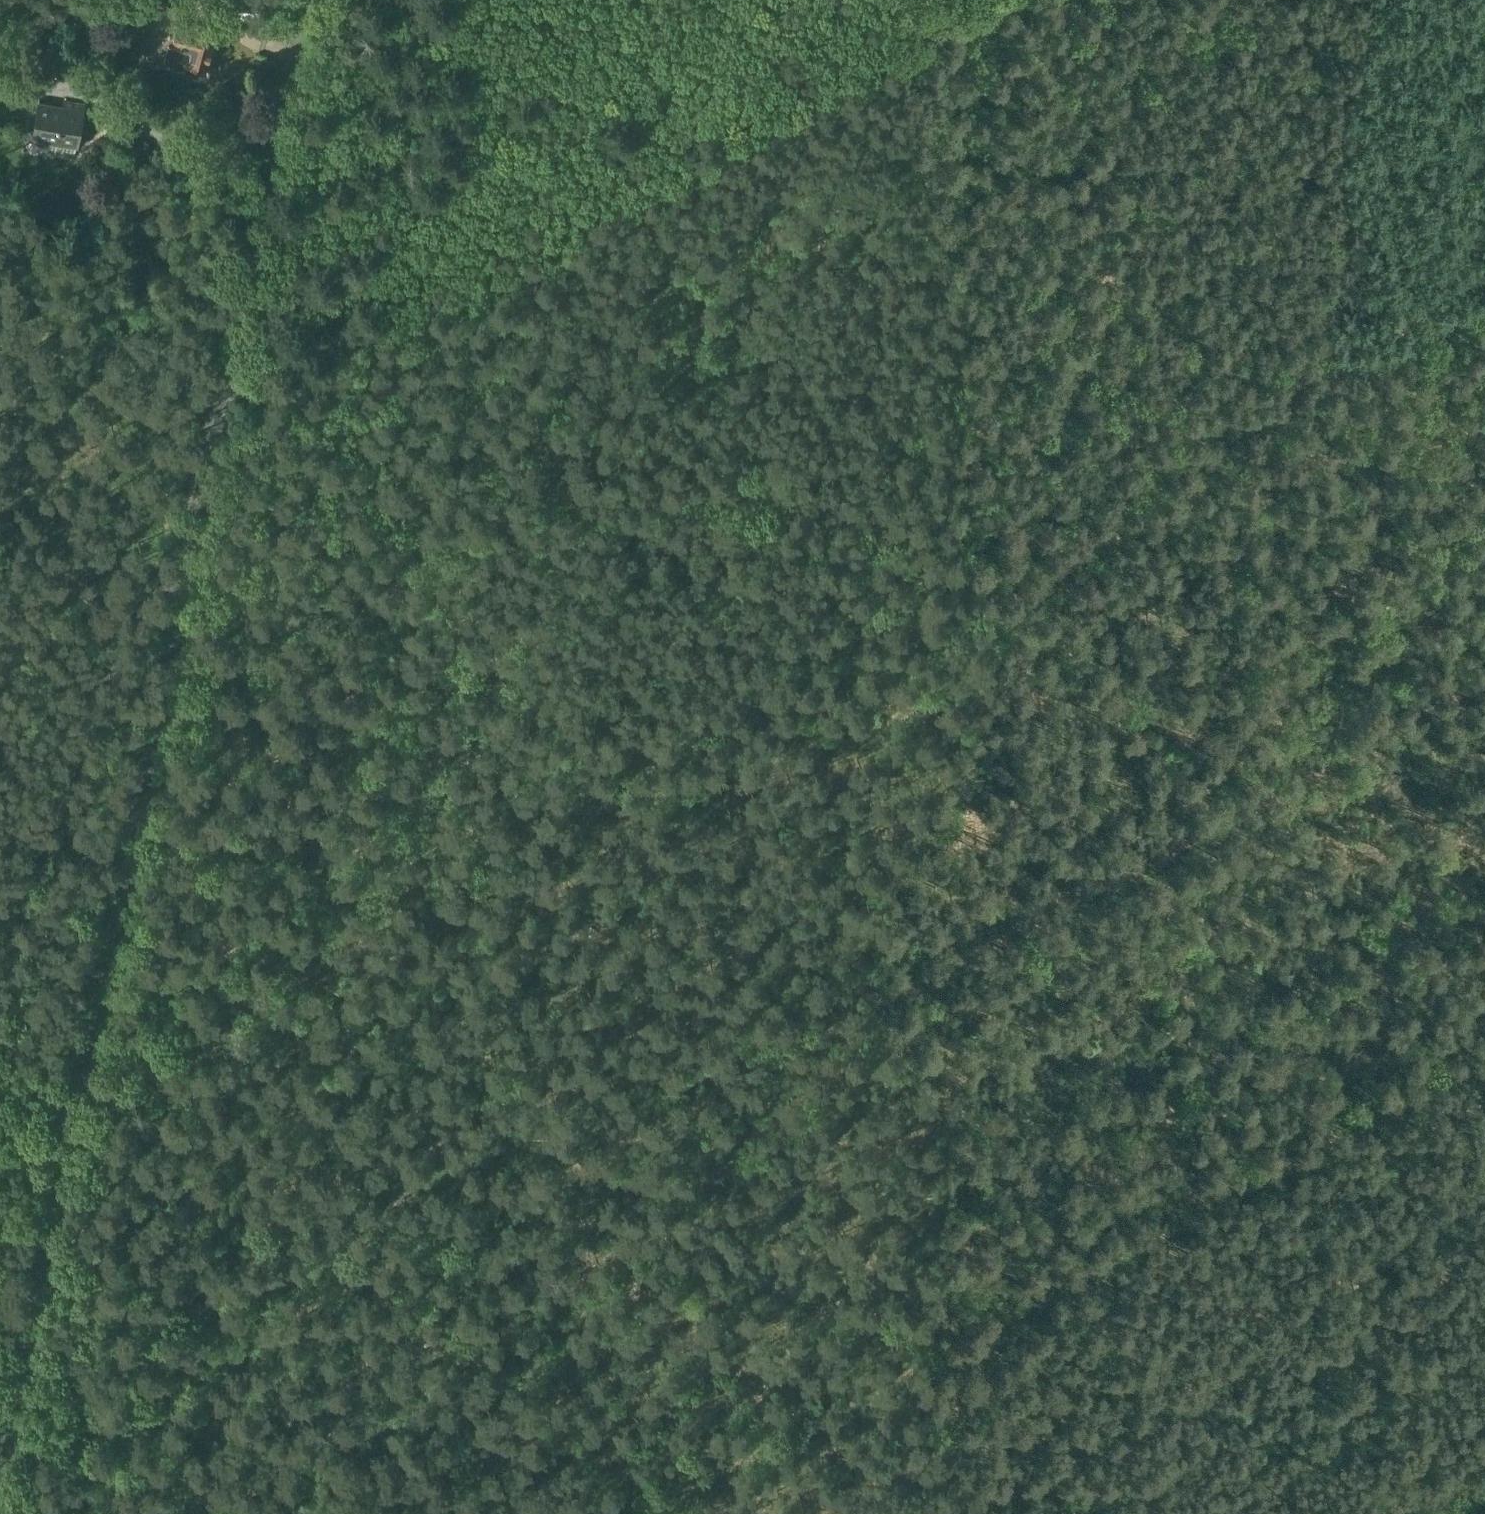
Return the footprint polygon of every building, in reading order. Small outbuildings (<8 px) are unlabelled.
[(173,49),(170,48),(165,67),(185,72),(187,65),(210,71),(221,30),(197,24),(196,27),(180,23),(173,49)] [(82,116),(61,113),(62,107),(39,103),(34,133),(58,137),(57,142),(77,145),(82,116)]
